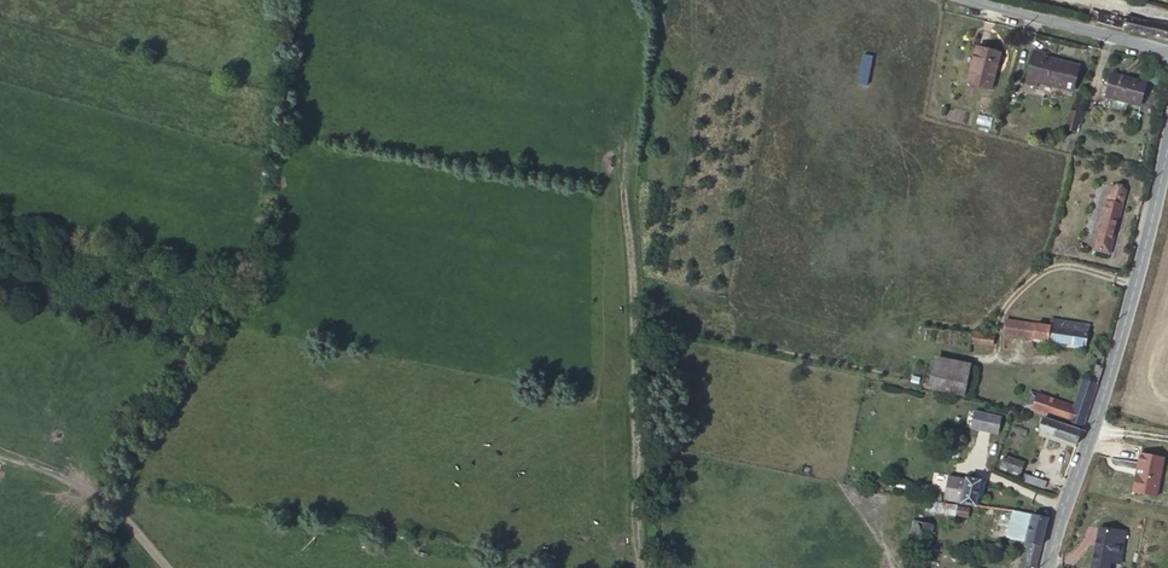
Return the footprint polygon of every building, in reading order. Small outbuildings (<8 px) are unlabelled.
[(936,9),(950,13),(950,8),(937,4),(936,9)] [(1002,62),(976,55),(967,92),(993,99),(1002,62)] [(1087,72),(1041,59),(1035,84),(1081,97),(1087,72)] [(1155,92),(1120,82),(1110,117),(1132,124),(1135,111),(1149,115),(1155,92)] [(1088,122),(1078,119),(1072,141),(1081,143),(1088,122)] [(1109,208),(1129,212),(1132,196),(1113,192),(1109,208)] [(1099,258),(1118,263),(1129,212),(1109,208),(1099,258)] [(1095,356),(1098,340),(1089,338),(1091,330),(1063,326),(1061,335),(1042,332),(1039,348),(1095,356)] [(1039,348),(1042,332),(1009,327),(1007,343),(1039,348)] [(1089,338),(1098,340),(1099,332),(1091,330),(1089,338)] [(993,345),(994,335),(973,331),(971,342),(993,345)] [(1002,348),(984,344),(982,354),(1000,357),(1002,348)] [(967,370),(930,364),(927,388),(963,394),(967,370)] [(1073,428),(1092,376),(1081,373),(1074,392),(1064,389),(1057,408),(1011,397),(1007,413),(1073,428)] [(975,441),(981,423),(962,417),(956,435),(975,441)] [(988,426),(981,423),(975,441),(982,443),(988,426)] [(1028,441),(1044,447),(1048,435),(1031,429),(1028,441)] [(1048,435),(1044,447),(1063,454),(1068,442),(1048,435)] [(1166,455),(1136,449),(1129,489),(1159,494),(1166,455)] [(1004,453),(998,466),(1019,475),(1025,461),(1004,453)] [(1025,472),(1022,479),(1044,488),(1047,480),(1025,472)] [(940,510),(944,485),(929,482),(924,507),(940,510)] [(940,510),(966,515),(970,490),(944,485),(940,510)] [(949,516),(916,510),(915,518),(947,525),(949,516)] [(962,519),(949,516),(947,525),(960,527),(962,519)] [(1014,567),(1028,567),(1038,528),(1017,525),(1013,551),(1017,552),(1014,567)] [(921,531),(903,527),(898,554),(917,557),(921,531)] [(1103,564),(1114,565),(1117,533),(1091,531),(1087,567),(1103,567),(1103,564)]
